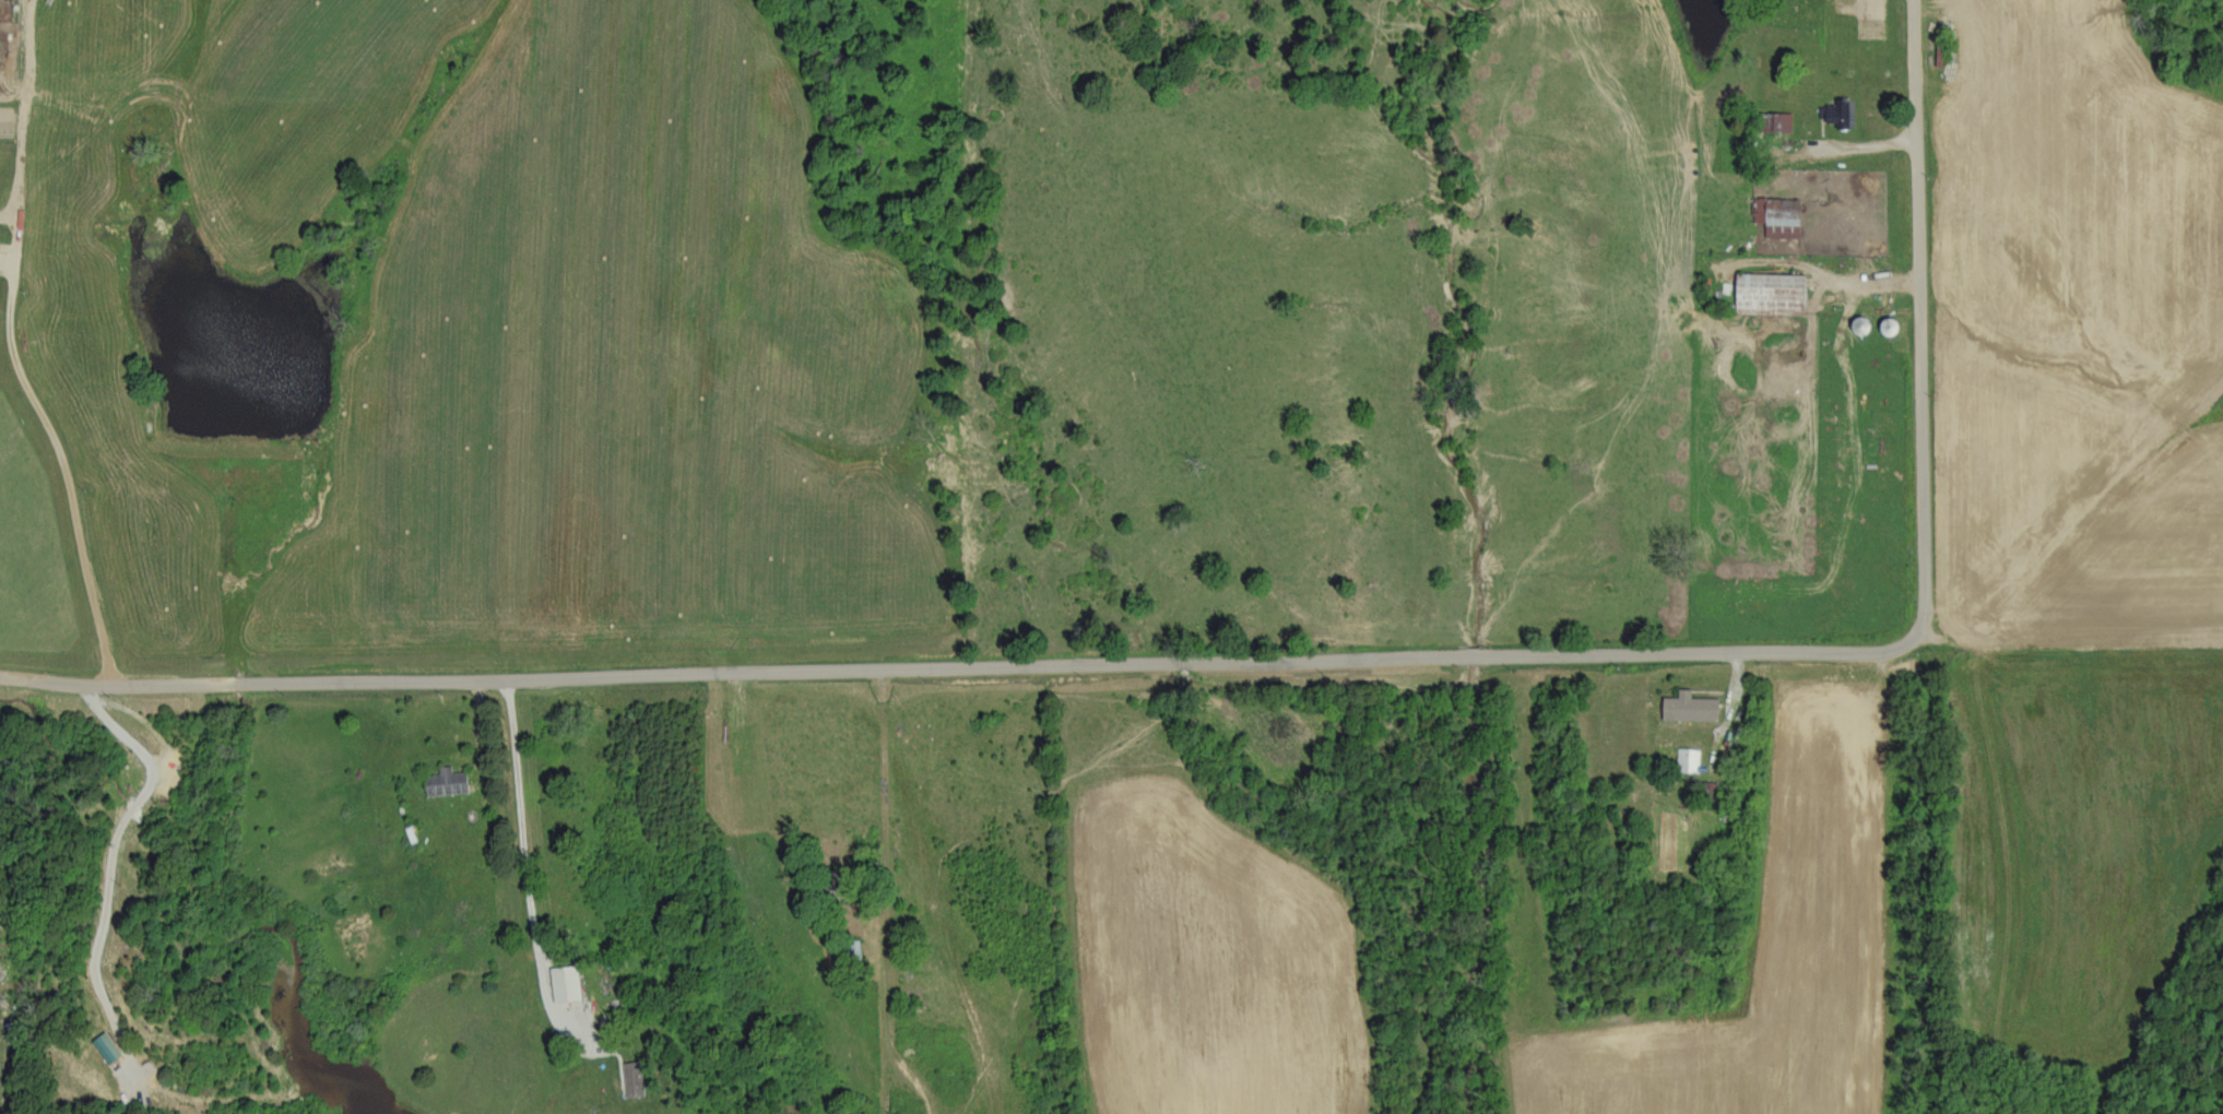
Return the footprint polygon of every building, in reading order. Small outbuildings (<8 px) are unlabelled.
[(1793,130),(1793,111),(1764,112),(1764,131),(1793,130)] [(1755,221),(1767,221),(1766,236),(1803,237),(1803,198),(1767,198),(1767,197),(1756,197),(1755,221)] [(1738,311),(1808,314),(1809,274),(1740,271),(1738,311)] [(1720,696),(1692,696),(1692,687),(1680,687),(1680,695),(1664,695),(1664,718),(1720,719),(1720,696)] [(1699,771),(1700,747),(1678,746),(1677,770),(1699,771)] [(440,765),(440,773),(427,774),(428,793),(469,792),(468,770),(451,770),(451,764),(440,765)] [(579,963),(552,965),(555,1000),(583,998),(579,963)] [(625,1061),(628,1096),(646,1094),(642,1060),(625,1061)]
